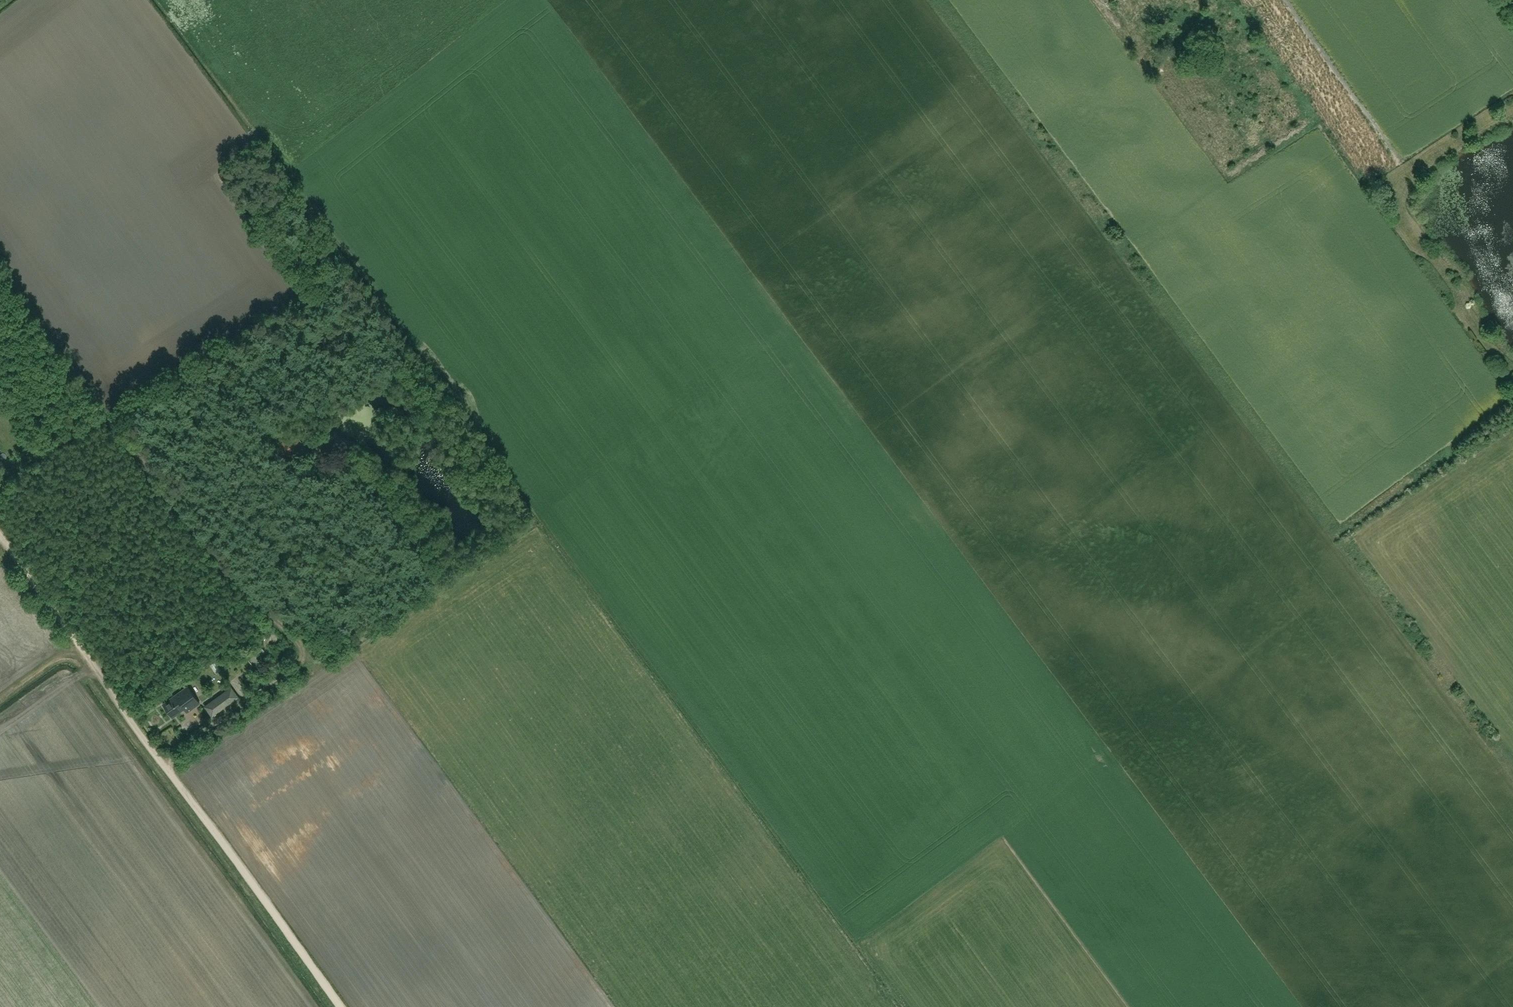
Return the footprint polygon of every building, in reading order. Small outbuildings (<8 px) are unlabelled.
[(290,454),(304,445),(296,434),(282,443),(290,454)] [(252,651),(257,657),(264,652),(260,646),(252,651)] [(227,687),(234,696),(240,691),(233,682),(227,687)] [(188,687),(163,705),(172,718),(181,712),(180,710),(184,708),(187,712),(200,703),(188,687)] [(205,708),(210,715),(212,718),(236,700),(229,691),(212,703),(205,708)]
